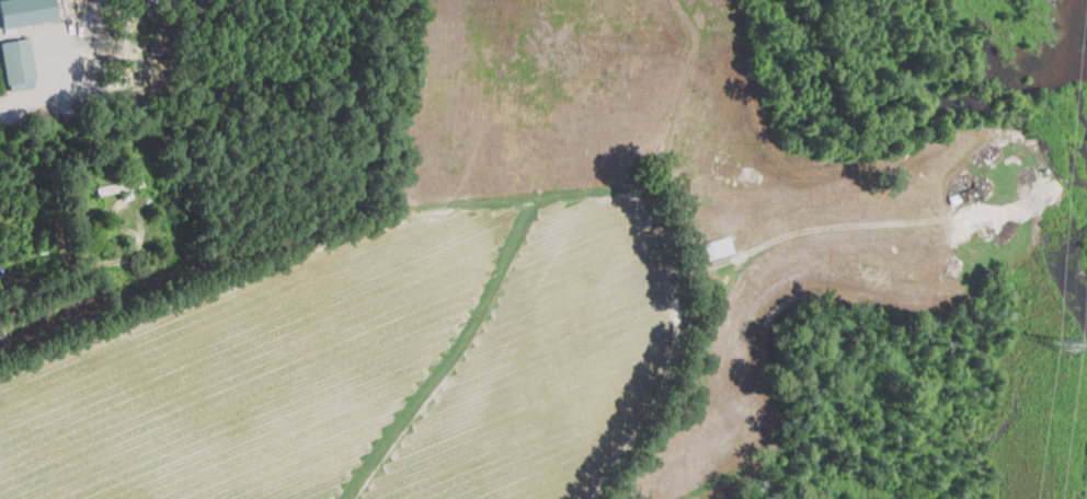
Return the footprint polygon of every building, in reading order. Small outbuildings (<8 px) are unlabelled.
[(3,27),(58,19),(55,0),(0,0),(0,10),(3,27)] [(28,36),(0,40),(9,90),(36,85),(28,36)] [(701,258),(734,254),(731,237),(698,242),(701,258)]
